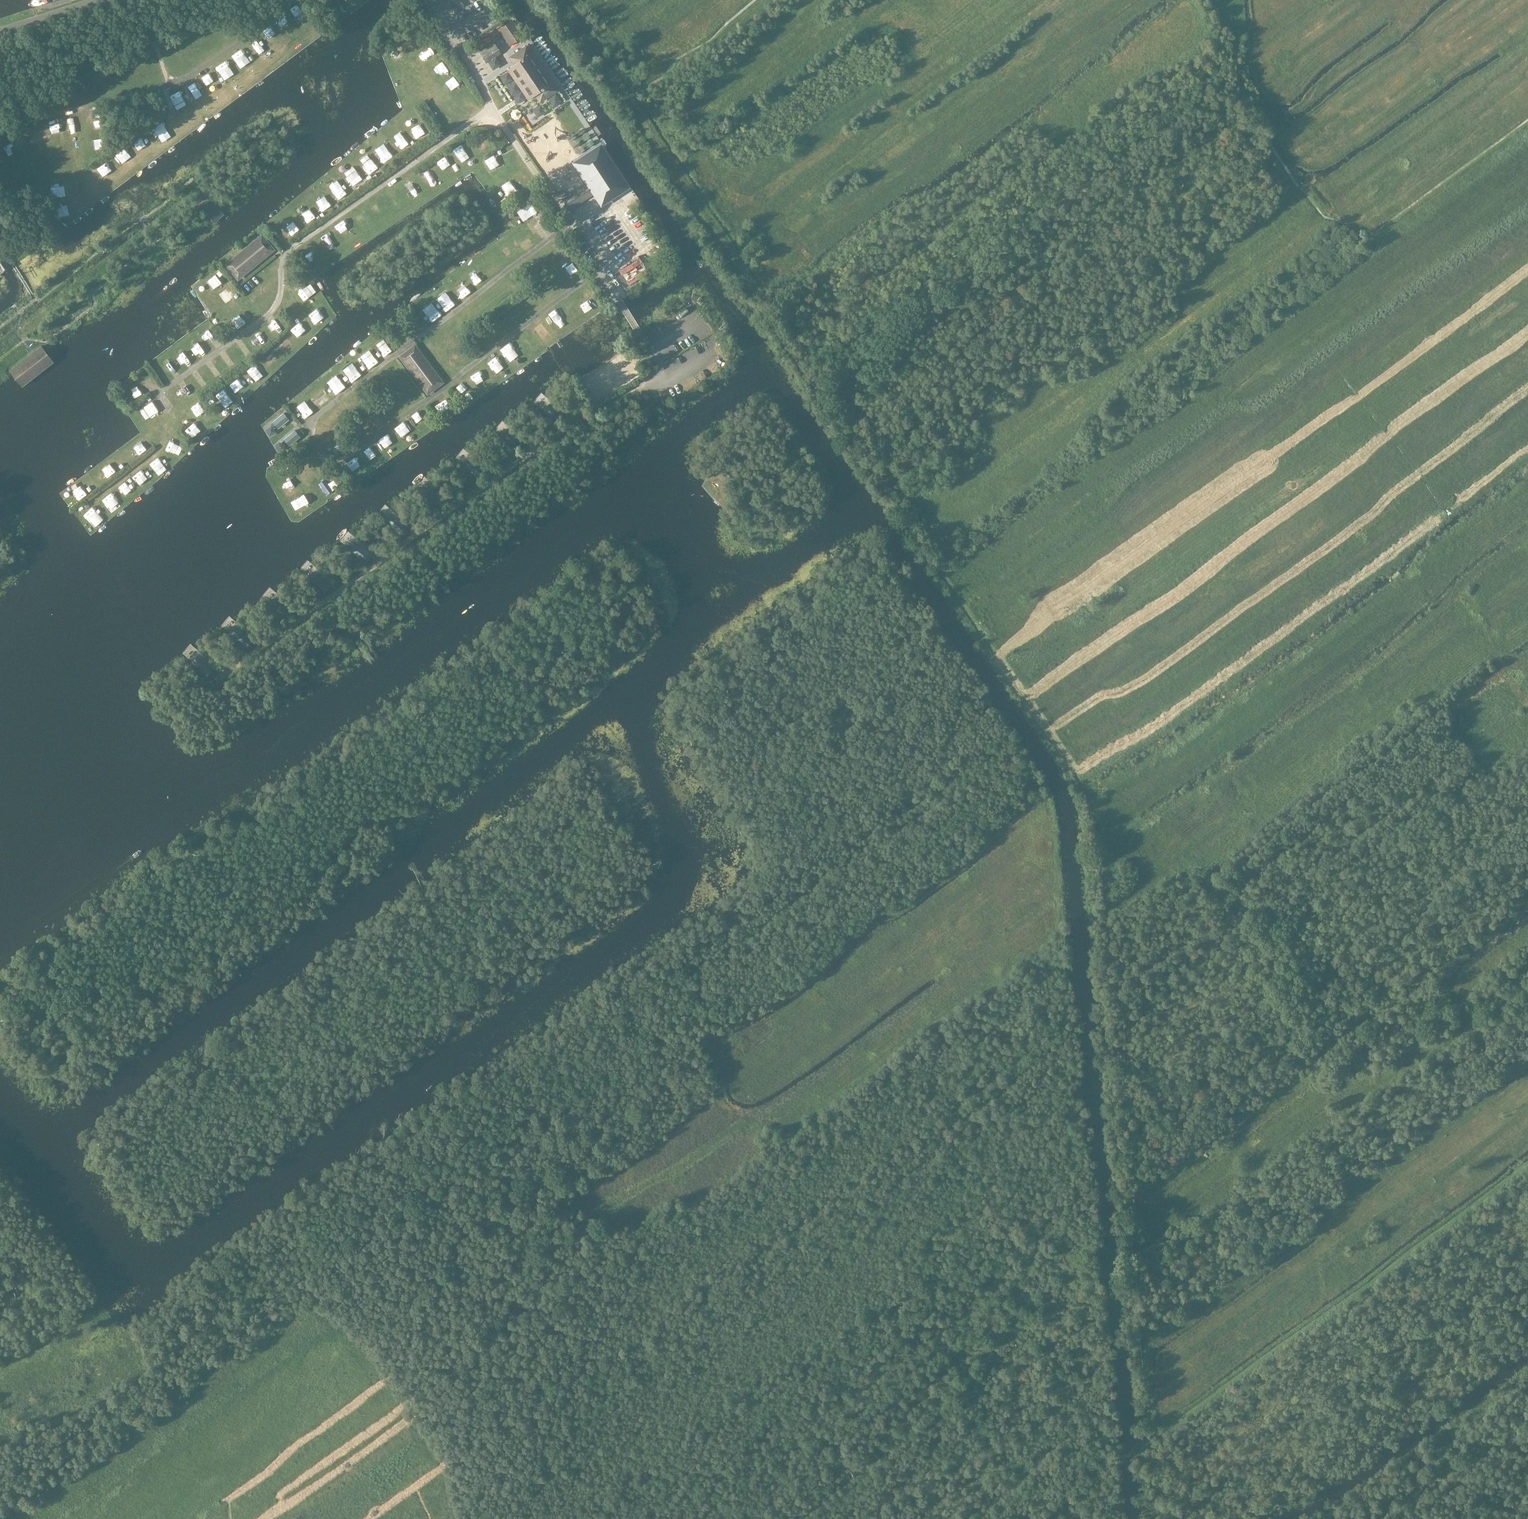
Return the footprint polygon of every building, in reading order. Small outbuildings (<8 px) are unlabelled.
[(338,0),(332,0),(328,1),(329,10),(340,9),(338,0)] [(458,13),(462,11),(457,0),(452,0),(458,13)] [(498,30),(509,46),(523,37),(512,20),(498,30)] [(150,25),(143,27),(148,42),(159,39),(153,21),(150,22),(150,25)] [(501,55),(495,45),(480,55),(486,64),(501,55)] [(387,51),(391,59),(400,54),(395,46),(387,51)] [(514,66),(507,70),(528,100),(534,96),(540,103),(557,91),(526,46),(509,58),(514,66)] [(229,57),(234,63),(243,55),(239,50),(229,57)] [(240,67),(246,61),(242,57),(236,63),(240,67)] [(223,81),(233,76),(224,61),(215,67),(223,81)] [(432,68),(437,78),(445,74),(441,65),(432,68)] [(189,100),(199,96),(193,82),(183,86),(189,100)] [(168,103),(180,98),(177,91),(165,96),(168,103)] [(162,126),(170,119),(165,114),(158,121),(162,126)] [(170,119),(163,127),(168,131),(174,123),(170,119)] [(415,135),(423,130),(420,125),(412,130),(415,135)] [(151,126),(146,132),(150,136),(156,131),(151,126)] [(128,144),(138,157),(147,149),(137,137),(128,144)] [(14,141),(15,147),(24,145),(23,139),(14,141)] [(89,153),(104,152),(103,147),(99,147),(98,141),(88,142),(89,153)] [(576,164),(601,202),(625,187),(599,148),(576,164)] [(124,149),(114,153),(116,159),(126,155),(124,149)] [(119,161),(126,166),(133,158),(127,153),(119,161)] [(487,170),(497,166),(493,155),(483,159),(487,170)] [(107,160),(95,168),(100,175),(112,167),(107,160)] [(364,168),(368,174),(377,168),(373,163),(364,168)] [(101,176),(106,181),(116,173),(111,168),(101,176)] [(585,184),(561,199),(569,211),(592,196),(585,184)] [(58,198),(65,195),(61,185),(54,188),(58,198)] [(210,200),(203,207),(207,211),(204,214),(211,221),(214,224),(224,215),(221,212),(210,200)] [(327,200),(317,208),(320,213),(330,205),(327,200)] [(376,221),(383,215),(372,201),(364,207),(376,221)] [(532,202),(516,212),(524,224),(539,214),(532,202)] [(595,233),(608,230),(606,223),(593,226),(595,233)] [(227,265),(238,278),(272,250),(261,237),(251,245),(250,244),(235,256),(237,257),(227,265)] [(11,268),(0,252),(0,272),(1,274),(11,268)] [(636,256),(642,265),(647,262),(641,253),(636,256)] [(627,265),(614,273),(618,281),(632,272),(627,265)] [(219,291),(223,287),(213,276),(209,280),(219,291)] [(295,284),(298,294),(308,292),(305,281),(295,284)] [(230,288),(225,293),(234,303),(239,299),(230,288)] [(431,303),(421,310),(426,316),(422,318),(428,326),(441,317),(431,303)] [(315,305),(307,314),(316,323),(324,314),(315,305)] [(232,325),(237,332),(247,325),(243,319),(232,325)] [(530,328),(536,334),(542,328),(536,322),(530,328)] [(294,332),(300,337),(307,330),(300,325),(294,332)] [(701,340),(709,334),(705,328),(697,334),(701,340)] [(209,333),(204,336),(212,347),(217,344),(209,333)] [(274,344),(282,356),(292,349),(284,338),(274,344)] [(240,351),(244,348),(240,341),(236,344),(240,351)] [(378,348),(382,357),(390,354),(385,344),(378,348)] [(10,372),(22,388),(55,363),(45,351),(42,347),(32,356),(10,372)] [(441,383),(414,347),(401,357),(408,367),(407,368),(418,383),(420,382),(427,393),(441,383)] [(267,368),(276,361),(268,351),(259,359),(267,368)] [(483,360),(491,371),(499,365),(492,354),(483,360)] [(257,366),(247,373),(252,381),(262,374),(257,366)] [(467,372),(474,381),(482,375),(476,366),(467,372)] [(589,395),(600,391),(593,373),(582,377),(589,395)] [(236,395),(244,388),(236,378),(227,385),(236,395)] [(673,403),(679,397),(673,389),(666,394),(673,403)] [(223,392),(216,398),(221,405),(229,399),(223,392)] [(563,415),(549,404),(542,412),(556,423),(563,415)] [(273,423),(277,428),(283,423),(284,424),(289,420),(283,413),(278,417),(279,418),(273,423)] [(391,428),(399,439),(410,432),(402,420),(391,428)] [(187,437),(198,433),(195,424),(184,427),(187,437)] [(294,440),(295,441),(300,437),(294,430),(289,434),(290,435),(284,440),(288,445),(294,440)] [(375,439),(380,445),(389,438),(384,432),(375,439)] [(524,443),(510,432),(503,440),(517,451),(524,443)] [(485,471),(471,459),(464,467),(478,479),(485,471)] [(93,483),(96,486),(104,478),(100,474),(93,483)] [(290,483),(281,488),(287,497),(296,492),(290,483)] [(445,499),(432,487),(425,495),(439,507),(445,499)] [(318,491),(309,494),(312,501),(321,498),(318,491)] [(296,505),(304,507),(306,501),(297,499),(296,505)] [(407,527),(393,515),(386,523),(400,535),(407,527)] [(331,585),(315,571),(308,579),(324,593),(331,585)] [(198,655),(191,663),(208,677),(214,669),(198,655)]
